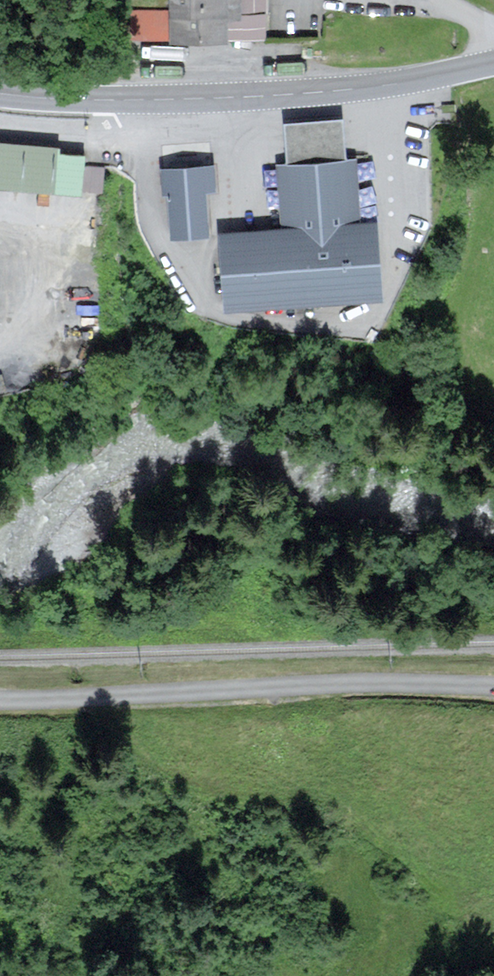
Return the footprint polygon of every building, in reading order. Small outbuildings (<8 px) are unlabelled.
[(171,10),(137,10),(137,35),(263,35),(263,0),(171,0),(171,10)] [(287,122),(291,163),(341,158),(338,118),(287,122)] [(66,146),(0,140),(0,188),(88,196),(92,154),(66,152),(66,146)] [(358,221),(353,157),(341,158),(291,163),(278,164),(283,227),(222,233),(228,307),(379,294),(373,220),(358,221)] [(212,186),(210,163),(162,166),(164,190),(169,189),(172,232),(206,230),(203,186),(212,186)]
